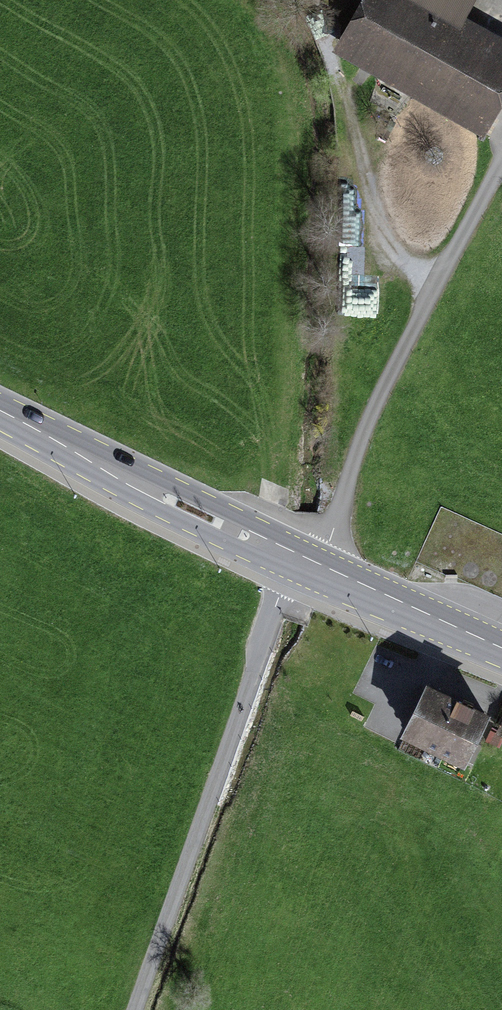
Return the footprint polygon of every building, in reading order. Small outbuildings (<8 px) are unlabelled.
[(339,58),(487,145),(501,120),(501,46),(467,25),(482,0),(373,0),(339,58)] [(437,701),(412,756),(477,785),(501,731),(437,701)]
